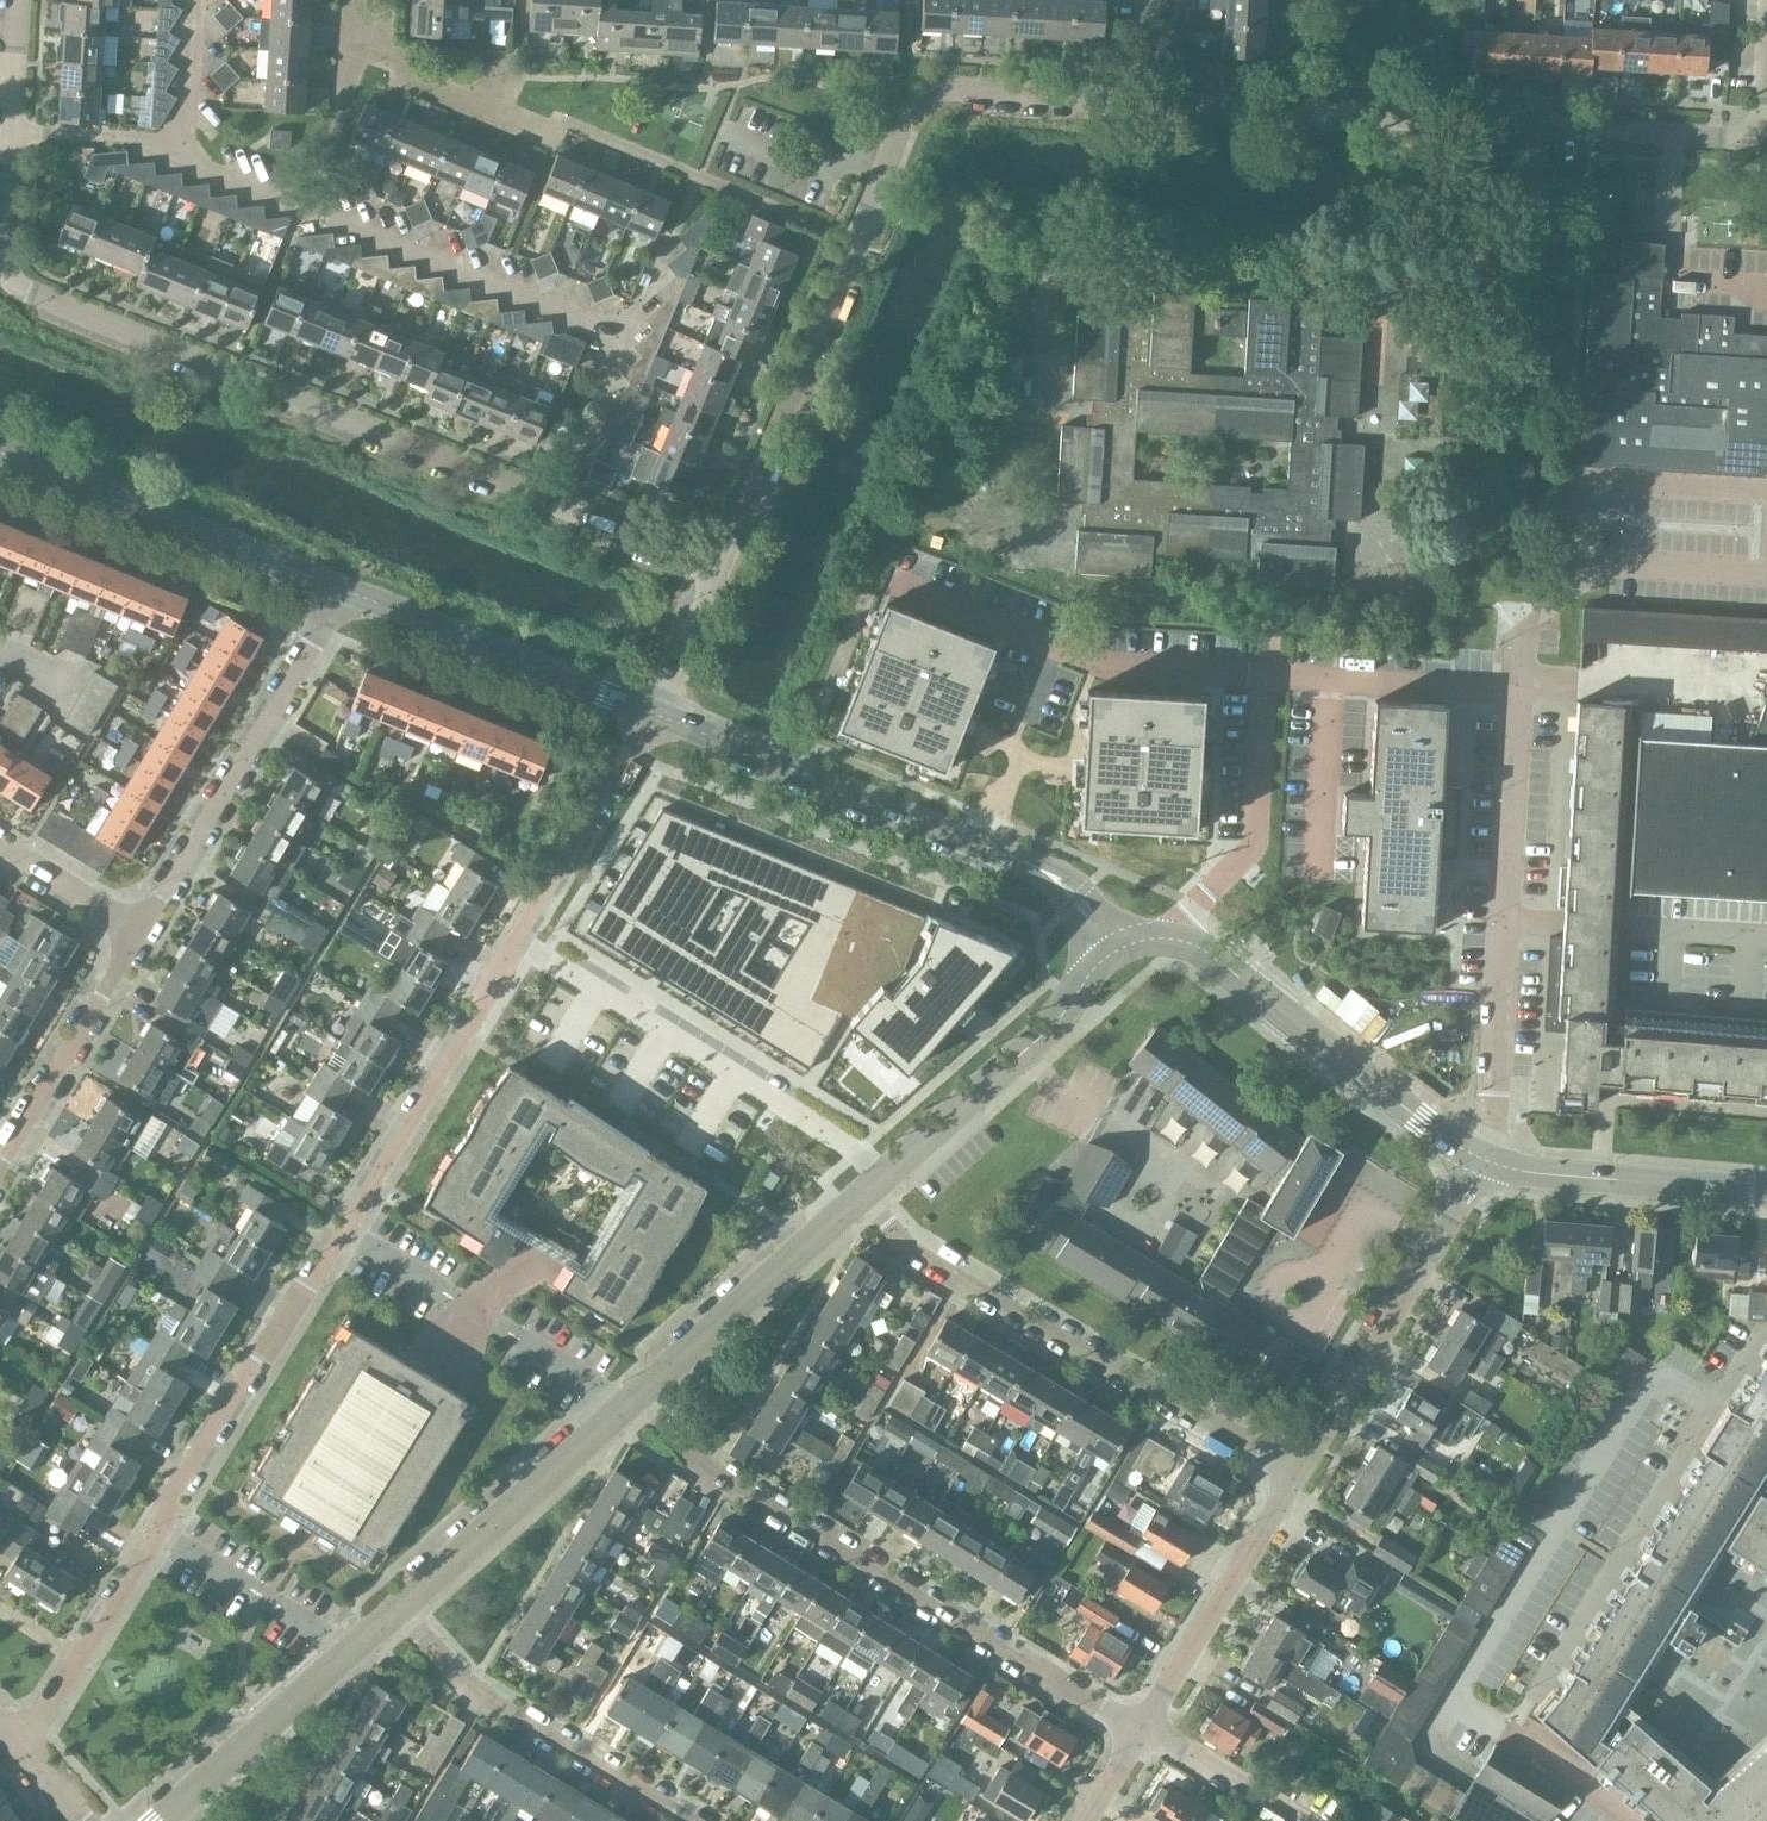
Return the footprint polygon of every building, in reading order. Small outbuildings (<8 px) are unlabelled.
[(273,19),(312,22),(313,0),(274,0),(273,19)] [(531,31),(565,33),(567,0),(533,0),(531,31)] [(598,35),(600,0),(567,0),(565,33),(598,35)] [(632,51),(635,10),(617,9),(617,0),(600,0),(598,35),(597,49),(632,51)] [(666,53),(669,0),(654,0),(653,11),(635,10),(632,51),(666,53)] [(666,53),(700,55),(702,13),(685,12),(685,0),(669,0),(666,53)] [(954,31),(956,0),(925,0),(923,30),(954,31)] [(984,33),(986,0),(956,0),(954,31),(984,33)] [(1014,35),(1016,0),(986,0),(984,33),(1014,35)] [(1044,37),(1046,0),(1016,0),(1014,35),(1044,37)] [(1074,38),(1076,0),(1046,0),(1044,37),(1074,38)] [(1074,38),(1105,40),(1107,1),(1090,0),(1076,0),(1074,38)] [(1176,22),(1188,22),(1188,7),(1194,8),(1195,0),(1169,0),(1169,6),(1177,7),(1176,22)] [(1228,25),(1265,27),(1267,0),(1229,0),(1228,25)] [(1503,71),(1506,31),(1484,30),(1486,0),(1466,0),(1464,48),(1475,48),(1474,69),(1503,71)] [(1707,55),(1726,56),(1729,0),(1723,0),(1722,0),(1716,0),(1714,0),(1713,33),(1708,33),(1708,34),(1708,42),(1707,48),(1707,55)] [(413,1),(411,34),(432,36),(452,37),(453,37),(454,18),(474,19),(512,22),(513,7),(491,5),(475,4),(413,1)] [(62,5),(62,18),(65,21),(67,22),(67,31),(105,34),(117,34),(118,19),(106,19),(107,4),(80,2),(68,2),(65,2),(62,5)] [(161,7),(159,38),(164,38),(169,31),(182,9),(171,2),(168,8),(161,7)] [(231,2),(223,9),(237,25),(245,18),(231,2)] [(716,40),(746,42),(749,4),(718,2),(716,40)] [(746,42),(776,44),(779,5),(749,4),(746,42)] [(776,44),(806,46),(808,7),(779,5),(776,44)] [(806,46),(836,48),(838,9),(808,7),(806,46)] [(223,9),(216,16),(230,31),(237,25),(223,9)] [(836,48),(866,49),(868,11),(838,9),(836,48)] [(868,11),(866,49),(897,51),(899,13),(868,11)] [(1621,29),(1619,67),(1648,69),(1650,31),(1650,17),(1622,16),(1622,29),(1621,29)] [(273,19),(271,49),(310,52),(312,22),(273,19)] [(1679,22),(1676,70),(1705,72),(1707,55),(1707,48),(1708,42),(1708,34),(1708,33),(1709,23),(1693,22),(1679,21),(1679,22)] [(1175,37),(1171,37),(1167,37),(1166,52),(1191,53),(1192,38),(1187,38),(1188,22),(1176,22),(1175,37)] [(1650,31),(1648,69),(1675,70),(1676,70),(1679,22),(1666,22),(1666,31),(1650,31)] [(1265,27),(1228,25),(1226,55),(1264,58),(1265,27)] [(1592,27),(1592,36),(1591,66),(1619,67),(1621,29),(1592,27)] [(60,45),(60,58),(62,61),(65,61),(103,63),(105,34),(67,31),(66,43),(63,43),(60,45)] [(159,38),(157,67),(163,67),(167,61),(181,38),(169,31),(164,38),(159,38)] [(1503,71),(1532,73),(1535,33),(1506,31),(1503,71)] [(1532,73),(1561,74),(1564,35),(1535,33),(1532,73)] [(1564,35),(1561,74),(1590,76),(1591,66),(1592,36),(1564,35)] [(432,36),(432,45),(433,46),(437,46),(451,47),(452,37),(432,36)] [(271,49),(269,79),(308,82),(310,52),(271,49)] [(65,61),(63,90),(109,93),(110,79),(102,78),(103,63),(65,61)] [(157,67),(156,96),(162,96),(166,91),(180,68),(167,61),(163,67),(157,67)] [(227,62),(219,69),(233,85),(241,79),(227,62)] [(219,69),(212,76),(226,92),(233,85),(219,69)] [(308,82),(269,79),(267,110),(306,113),(308,82)] [(109,93),(63,90),(61,121),(99,123),(100,106),(109,107),(109,93)] [(162,96),(156,96),(154,127),(159,127),(177,98),(166,91),(162,96)] [(352,139),(380,151),(396,114),(367,102),(352,139)] [(380,151),(408,162),(423,126),(396,114),(380,151)] [(408,162),(436,174),(451,137),(423,126),(408,162)] [(272,130),(271,148),(292,149),(293,131),(272,130)] [(436,174),(463,185),(479,148),(451,137),(436,174)] [(463,185),(491,197),(506,160),(479,148),(463,185)] [(110,167),(119,171),(122,165),(130,164),(129,151),(95,154),(92,160),(110,167)] [(543,190),(571,202),(586,166),(557,154),(543,190)] [(110,167),(92,160),(86,175),(104,183),(110,167)] [(506,160),(491,197),(520,209),(535,172),(506,160)] [(119,171),(146,182),(149,176),(158,175),(156,162),(130,164),(122,165),(119,171)] [(586,166),(571,202),(575,204),(599,214),(614,177),(586,166)] [(146,182),(175,194),(178,186),(185,185),(184,172),(158,175),(149,176),(146,182)] [(599,214),(627,225),(642,189),(614,177),(599,214)] [(368,200),(377,196),(378,196),(370,178),(361,182),(368,200)] [(359,204),(368,200),(361,182),(351,185),(359,204)] [(175,194),(202,205),(204,197),(212,197),(210,183),(185,186),(185,185),(178,186),(175,194)] [(397,189),(391,202),(399,205),(401,206),(407,193),(397,189)] [(642,189),(627,225),(656,237),(671,200),(642,189)] [(202,205),(229,216),(231,208),(239,207),(238,194),(212,197),(204,197),(202,205)] [(425,201),(416,205),(423,223),(432,219),(425,201)] [(60,239),(88,250),(102,215),(74,204),(60,239)] [(229,216),(257,227),(260,219),(267,218),(265,205),(239,207),(231,208),(229,216)] [(423,223),(416,205),(407,209),(414,227),(423,223)] [(761,239),(750,266),(785,281),(785,280),(797,253),(776,244),(783,227),(752,214),(744,232),(761,239)] [(88,250),(115,261),(129,225),(102,215),(88,250)] [(679,236),(688,248),(695,243),(700,245),(712,218),(705,215),(679,236)] [(260,219),(257,227),(284,238),(292,218),(287,216),(267,218),(260,219)] [(481,224),(472,228),(479,246),(488,242),(481,224)] [(115,261),(142,272),(152,247),(153,247),(158,237),(129,225),(115,261)] [(470,250),(479,246),(472,228),(462,232),(470,250)] [(298,242),(326,254),(328,247),(335,246),(334,232),(300,236),(298,242)] [(137,283),(165,294),(183,247),(158,237),(153,247),(152,247),(142,272),(137,283)] [(1592,273),(1586,376),(1627,379),(1628,365),(1670,368),(1672,352),(1697,354),(1700,313),(1683,312),(1682,318),(1660,317),(1665,243),(1623,240),(1621,275),(1592,273)] [(326,254),(353,264),(356,257),(363,256),(361,243),(335,246),(328,247),(326,254)] [(668,264),(676,275),(683,270),(689,273),(700,245),(695,243),(688,248),(668,264)] [(165,294),(192,305),(211,258),(183,247),(165,294)] [(551,253),(542,257),(550,276),(560,272),(551,253)] [(353,264),(380,275),(383,268),(391,267),(389,254),(363,256),(356,257),(353,264)] [(192,305),(220,316),(239,267),(212,256),(211,258),(192,305)] [(541,280),(550,276),(542,257),(533,260),(541,280)] [(734,274),(728,288),(774,307),(781,290),(787,293),(792,283),(785,280),(785,281),(750,266),(749,266),(736,261),(731,273),(734,274)] [(239,267),(220,316),(248,328),(268,278),(272,268),(258,262),(254,273),(239,267)] [(380,275),(407,286),(410,279),(417,278),(416,265),(391,267),(383,268),(380,275)] [(656,292),(664,302),(673,298),(678,300),(689,273),(683,270),(676,275),(656,292)] [(407,286),(434,297),(437,290),(444,289),(443,276),(417,278),(410,279),(407,286)] [(607,276),(597,280),(605,298),(614,295),(607,276)] [(266,322),(263,329),(282,336),(285,329),(294,333),(313,285),(299,280),(294,292),(280,286),(266,322)] [(597,302),(605,298),(597,280),(588,284),(597,302)] [(294,333),(321,344),(335,308),(321,302),(326,291),(313,285),(294,333)] [(434,297),(462,309),(466,301),(472,300),(470,286),(444,289),(437,290),(434,297)] [(713,314),(717,315),(763,334),(774,307),(728,288),(725,287),(725,288),(727,289),(721,304),(717,303),(713,314)] [(1153,552),(1207,556),(1211,484),(1134,479),(1137,431),(1213,436),(1214,425),(1217,374),(1190,372),(1192,332),(1220,334),(1221,308),(1194,306),(1195,294),(1155,291),(1154,303),(1121,301),(1120,314),(1079,311),(1074,398),(1093,399),(1092,412),(1091,427),(1063,425),(1057,501),(1086,502),(1085,529),(1078,528),(1076,571),(1151,576),(1153,552)] [(462,309),(489,319),(492,313),(499,312),(497,297),(472,300),(466,301),(462,309)] [(1211,484),(1207,556),(1259,559),(1258,583),(1334,588),(1336,560),(1329,560),(1332,518),(1361,519),(1365,444),(1337,442),(1338,431),(1339,415),(1358,416),(1363,339),(1321,337),(1323,314),(1290,312),(1290,300),(1249,297),(1249,310),(1221,308),(1220,334),(1247,335),(1244,375),(1217,374),(1214,425),(1213,436),(1291,441),(1288,488),(1258,487),(1211,484)] [(645,318),(654,329),(661,325),(666,327),(678,300),(673,298),(664,302),(645,318)] [(348,355),(375,365),(389,330),(376,324),(382,311),(368,305),(362,319),(348,355)] [(321,344),(348,355),(362,319),(335,308),(321,344)] [(489,319),(516,330),(519,325),(527,324),(525,309),(499,312),(492,313),(489,319)] [(1700,313),(1697,354),(1672,352),(1670,368),(1669,391),(1719,394),(1718,406),(1729,407),(1727,432),(1766,435),(1766,334),(1735,332),(1736,315),(1700,313)] [(717,315),(705,342),(752,362),(763,334),(717,315)] [(516,330),(544,342),(547,335),(554,334),(552,321),(527,324),(519,325),(516,330)] [(634,346),(643,357),(649,352),(655,355),(666,327),(661,325),(654,329),(634,346)] [(402,376),(416,340),(420,331),(407,326),(404,335),(389,330),(375,365),(402,376)] [(547,335),(544,342),(540,353),(577,368),(588,341),(565,332),(554,334),(547,335)] [(402,376),(429,387),(439,363),(440,363),(445,352),(416,340),(402,376)] [(705,342),(694,370),(729,384),(740,358),(751,363),(752,362),(705,342)] [(425,398),(452,410),(471,362),(445,352),(440,363),(439,363),(429,387),(425,398)] [(622,373),(631,384),(638,379),(644,381),(655,355),(649,352),(643,357),(622,373)] [(452,410),(479,421),(494,385),(481,380),(486,368),(471,362),(452,410)] [(1586,376),(1581,466),(1766,476),(1766,435),(1727,432),(1729,407),(1718,406),(1719,394),(1669,391),(1670,368),(1628,365),(1627,379),(1586,376)] [(694,370),(683,397),(718,412),(729,384),(694,370)] [(479,421),(507,432),(527,382),(515,376),(509,388),(496,382),(494,385),(479,421)] [(611,400),(620,411),(627,406),(632,408),(644,381),(638,379),(631,384),(611,400)] [(527,382),(507,432),(535,443),(550,407),(534,401),(539,387),(527,382)] [(658,419),(671,425),(707,439),(718,412),(683,397),(677,411),(664,405),(658,419)] [(620,411),(600,428),(609,439),(617,434),(621,435),(630,439),(641,412),(632,408),(627,406),(620,411)] [(671,425),(661,452),(696,466),(707,439),(671,425)] [(617,434),(609,439),(599,447),(595,458),(609,464),(621,435),(617,434)] [(696,466),(661,452),(649,480),(684,494),(696,466)] [(0,535),(0,563),(3,564),(16,570),(31,534),(5,524),(0,535)] [(16,570),(42,580),(57,545),(31,534),(16,570)] [(42,580),(68,591),(83,556),(57,545),(42,580)] [(68,591),(66,596),(77,600),(79,595),(94,602),(109,566),(83,556),(68,591)] [(94,602),(90,613),(103,619),(108,607),(120,612),(135,577),(109,566),(94,602)] [(120,612),(147,623),(161,588),(135,577),(120,612)] [(9,624),(22,629),(38,592),(24,586),(9,624)] [(188,599),(161,588),(147,623),(174,634),(188,599)] [(38,592),(22,629),(35,635),(51,597),(38,592)] [(994,644),(886,602),(837,727),(945,770),(994,644)] [(207,607),(201,617),(212,623),(220,610),(215,607),(209,604),(207,607)] [(1580,668),(1582,668),(1584,641),(1675,646),(1766,652),(1766,618),(1675,612),(1583,607),(1580,667),(1580,668)] [(61,645),(75,651),(90,613),(77,608),(61,645)] [(90,613),(75,651),(88,656),(103,619),(90,613)] [(222,629),(215,641),(247,661),(262,636),(260,635),(230,616),(222,629)] [(137,647),(143,634),(129,628),(124,641),(137,647)] [(156,640),(143,634),(137,647),(151,652),(156,640)] [(200,666),(233,685),(247,661),(215,641),(200,666)] [(187,642),(180,653),(192,660),(199,649),(187,642)] [(192,660),(180,653),(172,666),(184,673),(192,660)] [(186,690),(218,709),(233,685),(200,666),(186,690)] [(96,671),(88,683),(113,698),(120,686),(96,671)] [(368,671),(343,733),(357,739),(362,727),(359,725),(365,711),(380,718),(395,682),(368,671)] [(380,718),(406,728),(421,693),(395,682),(380,718)] [(88,683),(81,696),(105,711),(113,698),(88,683)] [(1203,694),(1087,687),(1079,822),(1195,828),(1203,694)] [(158,689),(150,702),(162,709),(169,696),(158,689)] [(171,715),(203,734),(218,709),(186,690),(171,715)] [(8,737),(9,737),(31,701),(19,693),(0,724),(0,731),(8,737)] [(406,728),(432,739),(447,704),(421,693),(406,728)] [(1628,894),(1629,894),(1630,894),(1630,891),(1675,894),(1766,900),(1766,695),(1764,704),(1766,705),(1762,716),(1760,716),(1750,744),(1711,741),(1713,716),(1675,713),(1641,711),(1628,890),(1628,894)] [(81,696),(73,708),(98,723),(105,711),(81,696)] [(31,701),(9,737),(21,744),(43,708),(31,701)] [(1370,795),(1344,794),(1342,832),(1367,833),(1361,927),(1432,932),(1437,856),(1456,857),(1460,787),(1442,786),(1447,705),(1375,701),(1370,795)] [(1564,1051),(1561,1094),(1579,1095),(1579,1104),(1596,1105),(1597,1080),(1766,1094),(1766,1020),(1624,1008),(1628,942),(1616,941),(1617,926),(1618,915),(1620,889),(1633,706),(1579,703),(1579,701),(1578,701),(1564,923),(1563,938),(1550,937),(1545,1031),(1565,1032),(1564,1051)] [(154,721),(162,709),(150,702),(143,714),(154,721)] [(432,739),(459,750),(473,714),(447,704),(432,739)] [(98,723),(73,708),(66,720),(90,735),(98,723)] [(459,750),(485,760),(499,725),(473,714),(459,750)] [(156,739),(188,758),(203,734),(171,715),(156,739)] [(485,760),(511,771),(525,735),(499,725),(485,760)] [(2,746),(8,737),(0,731),(0,750),(2,746)] [(525,735),(511,771),(538,782),(552,746),(525,735)] [(382,749),(395,755),(401,742),(387,737),(382,749)] [(128,739),(121,750),(133,758),(140,746),(128,739)] [(142,763),(174,782),(188,758),(156,739),(142,763)] [(401,742),(395,755),(409,760),(414,748),(401,742)] [(0,750),(0,789),(7,793),(27,761),(29,757),(20,751),(18,755),(2,746),(0,750)] [(27,761),(7,793),(31,809),(64,755),(52,747),(39,769),(27,761)] [(325,748),(319,758),(341,771),(347,760),(325,748)] [(133,758),(121,750),(115,761),(127,768),(133,758)] [(127,787),(159,806),(174,782),(142,763),(127,787)] [(294,767),(278,793),(309,812),(310,811),(316,815),(332,790),(338,793),(345,782),(320,767),(314,778),(294,767)] [(487,792),(501,798),(506,785),(492,780),(487,792)] [(506,785),(501,798),(515,803),(520,791),(506,785)] [(99,786),(91,799),(103,806),(110,794),(99,786)] [(112,811),(144,831),(159,806),(127,787),(112,811)] [(278,793),(263,819),(294,838),(309,812),(278,793)] [(419,807),(433,813),(438,801),(424,795),(419,807)] [(103,806),(91,799),(83,812),(95,819),(103,806)] [(438,801),(433,813),(447,819),(452,806),(438,801)] [(38,834),(51,841),(65,817),(53,809),(38,834)] [(906,1072),(955,1017),(966,1004),(1013,951),(934,919),(917,962),(907,973),(904,971),(927,916),(662,809),(586,931),(810,1069),(842,1016),(906,1072)] [(97,836),(100,838),(118,849),(129,856),(134,847),(144,831),(112,811),(104,825),(97,836)] [(51,841),(62,848),(76,824),(65,817),(51,841)] [(263,819),(247,845),(278,864),(292,872),(307,846),(294,838),(263,819)] [(381,819),(365,845),(377,852),(392,826),(381,819)] [(62,848),(73,855),(88,831),(76,824),(62,848)] [(73,855),(85,862),(100,838),(97,836),(88,831),(73,855)] [(100,838),(85,862),(104,874),(118,849),(100,838)] [(466,866),(451,890),(481,909),(486,902),(493,907),(500,895),(493,891),(497,884),(482,875),(490,861),(460,842),(452,857),(466,866)] [(247,845),(231,872),(246,882),(241,891),(255,899),(274,911),(280,901),(276,899),(262,891),(270,878),(278,864),(247,845)] [(355,858),(348,870),(364,880),(371,868),(355,858)] [(383,864),(373,881),(387,890),(397,873),(383,864)] [(364,880),(348,870),(341,881),(356,891),(364,880)] [(421,906),(412,921),(442,939),(452,925),(466,934),(481,909),(451,890),(435,915),(421,906)] [(220,894),(203,920),(234,939),(250,914),(266,924),(274,911),(255,899),(241,891),(234,902),(220,894)] [(6,933),(8,929),(16,916),(5,909),(7,905),(9,901),(0,896),(0,930),(6,933)] [(1314,931),(1331,938),(1341,913),(1324,906),(1314,931)] [(388,960),(402,969),(433,988),(448,963),(433,954),(442,939),(412,921),(401,914),(377,953),(388,960)] [(18,941),(21,943),(62,967),(78,942),(33,915),(18,941)] [(342,928),(340,931),(357,941),(365,929),(348,918),(342,928)] [(203,920),(188,946),(219,965),(234,939),(203,920)] [(317,921),(310,932),(325,942),(332,930),(317,921)] [(325,942),(310,932),(303,944),(318,953),(325,942)] [(21,943),(6,968),(48,992),(62,967),(21,943)] [(188,946),(172,972),(215,998),(221,988),(209,981),(219,965),(188,946)] [(1,998),(33,1017),(48,992),(6,968),(1,964),(0,966),(0,981),(8,985),(1,998)] [(373,984),(364,999),(394,1018),(403,1003),(418,1012),(433,988),(402,969),(387,993),(373,984)] [(174,1009),(167,1019),(203,1041),(225,1004),(215,998),(172,972),(156,998),(174,1009)] [(279,983),(271,995),(287,1004),(294,992),(279,983)] [(287,1004),(271,995),(264,1007),(279,1016),(287,1004)] [(0,999),(0,1031),(18,1042),(33,1017),(1,998),(0,999)] [(342,1041),(353,1048),(384,1066),(400,1041),(385,1032),(394,1018),(364,999),(356,1012),(355,1011),(347,1025),(349,1026),(348,1029),(349,1029),(342,1041)] [(152,1023),(136,1049),(182,1077),(193,1084),(197,1077),(200,1072),(188,1065),(196,1052),(203,1041),(180,1027),(167,1019),(161,1030),(152,1023)] [(1048,1171),(1036,1191),(1012,1232),(1044,1251),(1045,1248),(1056,1255),(1055,1257),(1125,1299),(1126,1296),(1136,1302),(1135,1305),(1241,1368),(1243,1365),(1254,1372),(1253,1375),(1279,1390),(1283,1393),(1285,1390),(1308,1352),(1233,1308),(1236,1304),(1227,1299),(1272,1223),(1292,1235),(1342,1151),(1309,1131),(1305,1139),(1157,1025),(1128,1062),(1129,1063),(1158,1085),(1159,1084),(1168,1091),(1167,1093),(1230,1142),(1232,1141),(1242,1149),(1241,1150),(1272,1175),(1273,1173),(1281,1180),(1265,1207),(1248,1197),(1196,1286),(1080,1216),(1089,1201),(1107,1206),(1130,1167),(1113,1150),(1088,1142),(1065,1180),(1051,1173),(1048,1171)] [(3,1066),(18,1042),(0,1031),(0,1064),(3,1066)] [(324,1063),(315,1078),(346,1097),(355,1083),(369,1091),(384,1066),(353,1048),(342,1041),(327,1065),(324,1063)] [(136,1049),(120,1076),(136,1086),(131,1094),(156,1109),(161,1101),(166,1104),(182,1077),(136,1049)] [(238,1049),(232,1059),(247,1069),(253,1059),(238,1049)] [(280,1056),(273,1066),(281,1071),(287,1061),(280,1056)] [(247,1069),(232,1059),(226,1069),(241,1079),(247,1069)] [(478,1251),(499,1264),(514,1244),(510,1242),(516,1232),(487,1214),(545,1119),(558,1127),(552,1138),(605,1171),(615,1174),(621,1167),(634,1147),(569,1103),(510,1066),(494,1087),(501,1091),(484,1118),(477,1114),(467,1136),(452,1155),(459,1159),(443,1187),(436,1182),(424,1205),(483,1242),(478,1251)] [(320,1102),(305,1127),(336,1145),(351,1121),(337,1112),(346,1097),(315,1078),(306,1093),(320,1102)] [(107,1098),(91,1124),(132,1149),(153,1116),(140,1108),(127,1100),(123,1108),(107,1098)] [(197,1115),(190,1127),(206,1136),(213,1124),(197,1115)] [(276,1142),(267,1156),(297,1175),(306,1161),(321,1170),(336,1145),(305,1127),(291,1118),(284,1129),(276,1142)] [(132,1150),(132,1149),(91,1124),(91,1125),(88,1129),(75,1150),(91,1160),(85,1170),(113,1187),(119,1177),(120,1176),(107,1168),(116,1153),(126,1159),(129,1154),(132,1150)] [(225,1126),(218,1137),(229,1144),(236,1133),(225,1126)] [(185,1135),(180,1144),(178,1147),(193,1156),(200,1145),(185,1135)] [(231,1159),(210,1147),(202,1159),(223,1172),(231,1159)] [(672,1234),(688,1206),(695,1211),(707,1188),(644,1149),(631,1171),(643,1179),(585,1275),(574,1268),(561,1289),(621,1327),(637,1306),(630,1302),(646,1274),(653,1279),(664,1257),(678,1238),(672,1234)] [(38,1194),(70,1212),(80,1219),(96,1193),(106,1199),(113,1187),(85,1170),(78,1182),(54,1167),(38,1194)] [(126,1181),(119,1177),(113,1187),(120,1192),(126,1181)] [(249,1219),(240,1234),(270,1252),(285,1227),(271,1218),(281,1203),(250,1184),(240,1200),(250,1206),(244,1216),(249,1219)] [(38,1194),(22,1220),(54,1239),(70,1212),(38,1194)] [(149,1194),(142,1206),(157,1215),(165,1203),(149,1194)] [(157,1215),(142,1206),(134,1218),(150,1227),(157,1215)] [(1559,1292),(1572,1293),(1578,1222),(1546,1219),(1542,1256),(1559,1257),(1557,1273),(1561,1273),(1559,1292)] [(2,1241),(6,1246),(52,1274),(58,1264),(44,1255),(54,1239),(22,1220),(14,1220),(2,1241)] [(1175,1220),(1157,1249),(1169,1257),(1187,1228),(1175,1220)] [(1578,1222),(1572,1293),(1584,1294),(1586,1275),(1590,1275),(1592,1260),(1607,1261),(1610,1224),(1578,1222)] [(210,1248),(201,1263),(232,1282),(241,1268),(255,1277),(270,1252),(240,1234),(225,1225),(218,1236),(233,1245),(225,1257),(210,1248)] [(1637,1226),(1632,1267),(1635,1267),(1633,1284),(1621,1283),(1619,1309),(1639,1311),(1641,1286),(1651,1287),(1652,1270),(1668,1271),(1672,1229),(1637,1226)] [(1693,1275),(1734,1278),(1734,1273),(1748,1274),(1751,1246),(1737,1245),(1738,1235),(1696,1232),(1693,1275)] [(158,1237),(151,1248),(165,1257),(172,1246),(158,1237)] [(2,1294),(34,1313),(56,1276),(52,1274),(6,1246),(0,1246),(0,1278),(8,1283),(2,1294)] [(856,1255),(841,1281),(871,1299),(872,1297),(876,1299),(885,1304),(891,1294),(882,1289),(878,1287),(887,1273),(856,1255)] [(111,1256),(104,1268),(119,1277),(126,1266),(111,1256)] [(199,1299),(191,1313),(221,1331),(237,1306),(223,1297),(232,1282),(201,1263),(185,1290),(199,1299)] [(1528,1265),(1526,1294),(1540,1295),(1542,1266),(1528,1265)] [(119,1277),(104,1268),(96,1280),(112,1289),(119,1277)] [(841,1281),(826,1306),(856,1324),(871,1299),(841,1281)] [(1602,1281),(1600,1310),(1616,1312),(1619,1282),(1602,1281)] [(128,1308),(139,1290),(127,1282),(115,1300),(128,1308)] [(150,1286),(145,1294),(157,1302),(162,1294),(150,1286)] [(1759,1321),(1766,1321),(1766,1320),(1766,1293),(1750,1291),(1750,1294),(1732,1293),(1730,1319),(1759,1321)] [(8,1314),(27,1325),(34,1313),(2,1294),(0,1297),(0,1328),(8,1314)] [(162,1327),(152,1342),(180,1359),(183,1361),(192,1347),(206,1355),(221,1331),(191,1313),(177,1304),(169,1315),(162,1327)] [(1461,1309),(1444,1335),(1497,1368),(1502,1359),(1504,1357),(1489,1348),(1491,1345),(1480,1338),(1488,1326),(1511,1340),(1521,1323),(1491,1305),(1481,1321),(1461,1309)] [(826,1306),(810,1330),(841,1349),(856,1324),(826,1306)] [(919,1308),(910,1322),(923,1330),(932,1315),(919,1308)] [(950,1376),(955,1368),(975,1334),(948,1319),(929,1352),(942,1360),(937,1369),(950,1376)] [(72,1320),(65,1332),(80,1341),(87,1329),(72,1320)] [(344,1341),(338,1337),(327,1355),(333,1359),(321,1379),(315,1376),(284,1425),(291,1428),(278,1449),(272,1445),(256,1471),(262,1475),(248,1497),(280,1517),(284,1511),(335,1542),(331,1549),(364,1568),(378,1546),(384,1550),(400,1523),(394,1520),(406,1499),(412,1503),(442,1454),(436,1451),(449,1430),(455,1434),(466,1416),(460,1412),(467,1400),(454,1392),(352,1329),(344,1341)] [(810,1330),(795,1355),(826,1374),(841,1349),(810,1330)] [(80,1341),(65,1332),(58,1344),(73,1353),(80,1341)] [(903,1333),(895,1347),(907,1355),(916,1341),(903,1333)] [(955,1368),(982,1383),(1001,1349),(975,1334),(955,1368)] [(1566,1335),(1554,1334),(1554,1346),(1566,1347),(1566,1335)] [(1497,1368),(1444,1335),(1427,1362),(1455,1379),(1464,1366),(1475,1372),(1476,1370),(1490,1378),(1497,1368)] [(94,1339),(86,1352),(96,1359),(104,1345),(94,1339)] [(1620,1341),(1609,1358),(1635,1375),(1646,1357),(1620,1341)] [(137,1367),(128,1382),(173,1409),(180,1398),(188,1385),(180,1379),(174,1376),(180,1367),(183,1361),(180,1359),(152,1342),(143,1357),(137,1367)] [(907,1355),(895,1347),(886,1362),(899,1370),(907,1355)] [(1001,1349),(982,1383),(991,1389),(985,1398),(1002,1408),(1008,1398),(1012,1390),(1027,1365),(1001,1349)] [(1733,1407),(1726,1404),(1700,1447),(1706,1451),(1557,1690),(1537,1713),(1593,1761),(1610,1742),(1726,1608),(1766,1646),(1766,1353),(1733,1407)] [(795,1355),(780,1380),(811,1398),(826,1374),(795,1355)] [(1635,1375),(1609,1358),(1598,1376),(1603,1379),(1604,1380),(1623,1392),(1624,1392),(1635,1375)] [(1502,1359),(1497,1368),(1506,1373),(1511,1365),(1502,1359)] [(1008,1398),(1033,1414),(1053,1380),(1027,1365),(1008,1398)] [(65,1380),(59,1389),(69,1395),(75,1386),(65,1380)] [(780,1380),(765,1405),(795,1423),(811,1398),(780,1380)] [(891,1405),(922,1423),(934,1402),(924,1396),(926,1392),(908,1382),(905,1380),(891,1405)] [(1033,1414),(1027,1425),(1039,1432),(1045,1421),(1059,1429),(1079,1395),(1070,1390),(1053,1380),(1033,1414)] [(113,1406),(104,1421),(134,1440),(143,1426),(157,1434),(173,1409),(128,1382),(119,1396),(113,1406)] [(33,1383),(26,1395),(41,1404),(48,1392),(33,1383)] [(873,1383),(864,1398),(877,1405),(886,1391),(873,1383)] [(1411,1391),(1395,1416),(1411,1426),(1404,1438),(1420,1448),(1427,1436),(1440,1444),(1441,1445),(1443,1445),(1444,1445),(1446,1445),(1447,1445),(1449,1445),(1450,1445),(1452,1445),(1453,1444),(1455,1444),(1456,1443),(1457,1442),(1458,1441),(1459,1440),(1461,1439),(1461,1438),(1462,1436),(1469,1440),(1471,1436),(1483,1417),(1450,1397),(1443,1410),(1411,1391)] [(57,1394),(48,1408),(69,1421),(78,1406),(57,1393),(57,1394)] [(41,1404),(26,1395),(19,1406),(34,1415),(41,1404)] [(1068,1445),(1081,1452),(1105,1411),(1079,1395),(1059,1429),(1073,1437),(1068,1445)] [(877,1405),(864,1398),(855,1412),(868,1420),(877,1405)] [(934,1402),(922,1423),(934,1431),(938,1423),(946,1409),(934,1402)] [(795,1423),(765,1405),(749,1430),(780,1449),(788,1436),(826,1460),(825,1462),(838,1470),(846,1455),(834,1447),(795,1423)] [(1105,1411),(1081,1452),(1073,1466),(1073,1467),(1052,1502),(1064,1509),(1085,1474),(1086,1474),(1099,1452),(1112,1461),(1132,1427),(1105,1411)] [(892,1414),(884,1427),(910,1443),(918,1429),(892,1414)] [(88,1447),(80,1461),(94,1470),(124,1488),(140,1463),(125,1455),(134,1440),(104,1421),(88,1447)] [(1491,1422),(1484,1433),(1495,1439),(1501,1428),(1491,1422)] [(967,1440),(979,1447),(987,1433),(975,1426),(967,1440)] [(918,1429),(910,1443),(935,1458),(942,1446),(943,1445),(918,1429)] [(843,1433),(834,1447),(846,1455),(855,1441),(843,1433)] [(987,1433),(979,1447),(991,1454),(999,1440),(987,1433)] [(1143,1433),(1130,1453),(1138,1458),(1134,1465),(1151,1476),(1156,1469),(1183,1485),(1180,1491),(1213,1510),(1228,1484),(1196,1465),(1193,1470),(1172,1458),(1175,1452),(1143,1433)] [(1378,1445),(1361,1473),(1414,1505),(1420,1494),(1406,1486),(1408,1482),(1397,1476),(1406,1461),(1378,1445)] [(942,1446),(935,1458),(945,1464),(958,1472),(960,1473),(967,1461),(942,1446)] [(2,1468),(9,1456),(0,1450),(0,1466),(2,1468)] [(1445,1471),(1420,1456),(1412,1469),(1437,1484),(1445,1471)] [(1018,1458),(1008,1475),(1015,1479),(1027,1487),(1032,1479),(1036,1469),(1018,1458)] [(1529,1458),(1511,1488),(1525,1497),(1543,1467),(1529,1458)] [(109,1513),(124,1488),(94,1470),(80,1461),(73,1471),(65,1485),(56,1500),(86,1518),(95,1504),(109,1513)] [(844,1491),(869,1507),(888,1477),(863,1461),(844,1491)] [(967,1461),(960,1473),(970,1479),(977,1468),(967,1461)] [(1051,1471),(1039,1464),(1036,1469),(1032,1479),(1042,1485),(1051,1471)] [(615,1469),(600,1495),(630,1513),(631,1513),(684,1545),(689,1537),(676,1528),(692,1501),(681,1494),(666,1518),(638,1501),(646,1488),(615,1469)] [(1361,1473),(1345,1499),(1357,1507),(1350,1517),(1366,1527),(1371,1519),(1382,1525),(1393,1508),(1394,1507),(1408,1515),(1414,1505),(1361,1473)] [(991,1476),(984,1487),(1008,1502),(1003,1510),(1004,1511),(1016,1492),(1001,1482),(991,1476)] [(869,1507),(893,1523),(912,1493),(888,1477),(869,1507)] [(1114,1478),(1105,1494),(1117,1501),(1126,1485),(1114,1478)] [(1016,1492),(1004,1511),(1018,1520),(1027,1506),(1037,1512),(1041,1507),(1016,1492)] [(26,1514),(36,1500),(25,1493),(16,1507),(26,1514)] [(893,1523),(918,1538),(937,1508),(912,1493),(893,1523)] [(600,1495),(585,1520),(615,1538),(630,1513),(600,1495)] [(937,1508),(918,1538),(943,1554),(961,1523),(968,1513),(943,1498),(937,1508)] [(86,1518),(56,1500),(47,1514),(77,1533),(86,1518)] [(705,1510),(692,1501),(676,1528),(689,1537),(705,1510)] [(1134,1524),(1129,1533),(1152,1547),(1178,1563),(1180,1564),(1181,1563),(1186,1554),(1188,1556),(1191,1555),(1197,1545),(1197,1542),(1194,1540),(1196,1538),(1169,1522),(1172,1517),(1158,1509),(1157,1510),(1145,1531),(1134,1524)] [(4,1554),(23,1525),(12,1517),(10,1520),(0,1513),(0,1552),(4,1554)] [(1036,1514),(1028,1526),(1043,1535),(1050,1523),(1036,1514)] [(1139,1540),(1100,1517),(1092,1530),(1131,1553),(1139,1540)] [(585,1520),(570,1545),(600,1563),(601,1562),(610,1568),(617,1558),(607,1552),(615,1538),(585,1520)] [(722,1520),(693,1566),(706,1574),(718,1582),(728,1566),(747,1536),(722,1520)] [(943,1554),(967,1569),(986,1539),(961,1523),(943,1554)] [(29,1591),(30,1592),(50,1561),(38,1554),(47,1540),(23,1525),(4,1554),(15,1562),(5,1576),(14,1582),(16,1587),(24,1592),(29,1591)] [(967,1569),(992,1584),(1011,1554),(999,1547),(1003,1540),(990,1532),(986,1539),(967,1569)] [(728,1566),(753,1582),(772,1551),(747,1536),(728,1566)] [(1374,1552),(1406,1572),(1416,1556),(1383,1536),(1374,1552)] [(1500,1537),(1492,1549),(1517,1564),(1525,1551),(1500,1537)] [(656,1562),(656,1563),(669,1571),(678,1555),(653,1540),(644,1555),(656,1562)] [(1011,1554),(992,1584),(1017,1600),(1024,1588),(1034,1594),(1053,1564),(1018,1542),(1011,1554)] [(1115,1558),(1128,1566),(1129,1563),(1132,1565),(1137,1557),(1121,1548),(1120,1550),(1106,1542),(1096,1559),(1110,1567),(1115,1558)] [(570,1545),(555,1569),(585,1588),(586,1587),(595,1593),(602,1582),(592,1576),(600,1563),(570,1545)] [(1492,1549),(1485,1562),(1509,1577),(1517,1564),(1492,1549)] [(50,1561),(30,1592),(55,1608),(75,1578),(60,1568),(67,1557),(57,1550),(50,1561)] [(761,1601),(771,1608),(797,1567),(772,1551),(753,1582),(768,1591),(761,1601)] [(1307,1563),(1294,1582),(1330,1604),(1331,1609),(1339,1614),(1344,1612),(1347,1607),(1359,1615),(1385,1571),(1370,1561),(1359,1555),(1345,1577),(1321,1563),(1311,1556),(1307,1563)] [(1115,1558),(1110,1567),(1104,1576),(1117,1584),(1115,1587),(1118,1589),(1152,1609),(1167,1586),(1132,1565),(1129,1563),(1128,1566),(1115,1558)] [(1485,1562),(1477,1575),(1501,1590),(1509,1577),(1485,1562)] [(669,1571),(656,1563),(647,1577),(661,1585),(669,1571)] [(779,1597),(802,1612),(821,1582),(797,1567),(771,1608),(772,1608),(779,1597)] [(555,1569),(540,1594),(570,1612),(585,1588),(555,1569)] [(1477,1575),(1469,1588),(1494,1603),(1501,1590),(1477,1575)] [(819,1641),(827,1628),(846,1597),(821,1582),(802,1612),(794,1625),(819,1641)] [(1071,1584),(1061,1601),(1076,1610),(1085,1596),(1086,1593),(1071,1584)] [(1494,1603),(1469,1588),(1462,1600),(1481,1612),(1486,1615),(1494,1603)] [(540,1594),(525,1619),(555,1637),(570,1612),(540,1594)] [(1114,1614),(1085,1596),(1076,1610),(1105,1628),(1114,1614)] [(827,1628),(819,1641),(844,1656),(845,1654),(871,1613),(846,1597),(827,1628)] [(630,1598),(623,1610),(640,1620),(647,1608),(630,1598)] [(1459,1605),(1454,1614),(1473,1625),(1481,1612),(1462,1600),(1459,1605)] [(1593,1761),(1662,1820),(1766,1820),(1766,1646),(1726,1608),(1610,1742),(1593,1761)] [(620,1609),(612,1623),(631,1634),(640,1620),(623,1610),(620,1609)] [(673,1626),(688,1634),(698,1618),(683,1609),(673,1626)] [(871,1613),(845,1654),(857,1662),(869,1669),(876,1658),(895,1628),(891,1626),(871,1613)] [(1275,1614),(1258,1642),(1307,1672),(1324,1644),(1275,1614)] [(1454,1614),(1446,1626),(1471,1641),(1478,1628),(1473,1625),(1454,1614)] [(698,1618),(688,1634),(702,1643),(712,1627),(698,1618)] [(525,1619),(509,1644),(549,1669),(556,1673),(564,1660),(547,1650),(555,1637),(525,1619)] [(1103,1630),(1091,1623),(1080,1641),(1092,1648),(1083,1662),(1110,1679),(1112,1676),(1115,1678),(1119,1678),(1125,1669),(1124,1665),(1121,1663),(1131,1646),(1104,1629),(1103,1630)] [(761,1625),(753,1638),(767,1646),(775,1633),(761,1625)] [(1446,1626),(1439,1639),(1463,1653),(1471,1641),(1446,1626)] [(876,1658),(901,1674),(920,1643),(895,1628),(876,1658)] [(1439,1639),(1431,1651),(1456,1666),(1463,1653),(1439,1639)] [(593,1640),(585,1654),(597,1661),(605,1647),(593,1640)] [(732,1640),(723,1656),(737,1665),(747,1649),(732,1640)] [(1330,1686),(1307,1672),(1258,1642),(1242,1669),(1270,1686),(1278,1672),(1322,1699),(1330,1686)] [(912,1681),(895,1709),(908,1717),(921,1696),(945,1659),(920,1643),(901,1674),(912,1681)] [(1431,1651),(1424,1664),(1448,1678),(1456,1666),(1431,1651)] [(677,1653),(672,1662),(680,1667),(685,1658),(677,1653)] [(597,1661),(585,1654),(576,1669),(587,1676),(579,1691),(592,1699),(610,1670),(597,1661)] [(608,1710),(634,1725),(672,1662),(661,1656),(644,1684),(629,1675),(608,1710)] [(945,1659),(921,1696),(944,1710),(956,1718),(968,1699),(959,1693),(970,1675),(945,1659)] [(1359,1697),(1389,1716),(1412,1679),(1381,1660),(1359,1697)] [(634,1725),(659,1740),(680,1705),(665,1697),(682,1668),(680,1667),(672,1662),(634,1725)] [(1424,1664),(1416,1676),(1441,1691),(1448,1678),(1424,1664)] [(777,1671),(769,1684),(786,1695),(787,1693),(795,1681),(777,1671)] [(795,1681),(787,1693),(812,1709),(822,1691),(798,1676),(795,1681)] [(1416,1676),(1409,1689),(1433,1703),(1441,1691),(1416,1676)] [(269,1688),(265,1683),(252,1693),(256,1698),(259,1700),(271,1690),(269,1688)] [(375,1683),(359,1709),(388,1727),(404,1702),(375,1683)] [(726,1685),(721,1692),(731,1698),(735,1690),(726,1685)] [(680,1705),(659,1740),(683,1755),(721,1692),(711,1686),(694,1714),(685,1709),(680,1705)] [(1409,1689),(1401,1701),(1426,1716),(1433,1703),(1409,1689)] [(1303,1706),(1277,1690),(1268,1705),(1294,1721),(1303,1706)] [(683,1755),(708,1770),(729,1735),(715,1726),(731,1699),(731,1698),(721,1692),(683,1755)] [(829,1698),(818,1714),(836,1725),(846,1709),(830,1699),(829,1698)] [(1288,1720),(1256,1700),(1248,1713),(1280,1733),(1288,1720)] [(1401,1701),(1394,1714),(1418,1728),(1426,1716),(1401,1701)] [(777,1712),(775,1715),(791,1725),(799,1713),(782,1703),(777,1712)] [(1222,1703),(1202,1735),(1229,1752),(1237,1738),(1250,1745),(1260,1728),(1248,1720),(1249,1719),(1222,1703)] [(731,1788),(733,1785),(771,1722),(775,1715),(777,1712),(766,1705),(761,1714),(758,1713),(741,1742),(729,1735),(708,1770),(709,1778),(716,1783),(723,1783),(731,1788)] [(963,1720),(1000,1743),(1009,1728),(973,1705),(963,1720)] [(344,1734),(373,1752),(384,1759),(391,1749),(379,1742),(388,1727),(359,1709),(344,1734)] [(846,1709),(836,1725),(851,1734),(861,1718),(846,1709)] [(1024,1709),(1016,1722),(1026,1728),(1019,1738),(1027,1743),(1059,1763),(1061,1761),(1064,1763),(1068,1762),(1073,1754),(1072,1750),(1069,1748),(1075,1737),(1060,1727),(1064,1721),(1045,1710),(1040,1719),(1024,1709)] [(1394,1714),(1386,1726),(1411,1741),(1418,1728),(1394,1714)] [(432,1733),(423,1747),(443,1760),(466,1723),(452,1715),(439,1737),(432,1733)] [(1364,1763),(1401,1785),(1415,1762),(1411,1741),(1386,1726),(1364,1763)] [(417,1819),(421,1820),(430,1820),(446,1796),(457,1803),(470,1782),(475,1775),(488,1783),(509,1748),(483,1732),(469,1755),(462,1767),(452,1761),(452,1762),(422,1811),(417,1819)] [(841,1753),(847,1742),(832,1733),(826,1743),(841,1753)] [(884,1733),(876,1745),(888,1752),(894,1742),(895,1740),(884,1733)] [(344,1734),(329,1759),(358,1777),(373,1752),(344,1734)] [(760,1739),(733,1785),(758,1800),(779,1765),(765,1756),(771,1746),(760,1739)] [(782,1815),(820,1752),(824,1746),(812,1739),(791,1773),(779,1765),(758,1800),(782,1815)] [(1536,1820),(1547,1820),(1575,1792),(1496,1744),(1476,1776),(1536,1820)] [(443,1760),(423,1747),(414,1762),(434,1775),(443,1760)] [(534,1762),(509,1748),(488,1783),(503,1792),(486,1820),(498,1820),(534,1762)] [(902,1762),(900,1766),(920,1777),(928,1764),(909,1751),(902,1762)] [(792,1820),(812,1820),(828,1795),(804,1780),(810,1770),(820,1776),(830,1758),(820,1752),(782,1815),(792,1820)] [(329,1759),(313,1784),(343,1802),(355,1809),(361,1799),(349,1791),(358,1777),(329,1759)] [(558,1778),(534,1762),(498,1820),(513,1820),(523,1804),(537,1813),(558,1778)] [(1401,1785),(1413,1793),(1428,1770),(1415,1762),(1401,1785)] [(846,1820),(872,1820),(864,1816),(873,1801),(873,1800),(892,1769),(882,1763),(870,1782),(846,1820)] [(996,1783),(988,1796),(995,1801),(1025,1820),(1029,1814),(1035,1818),(1045,1800),(1039,1796),(1042,1791),(1031,1784),(1037,1774),(1020,1764),(1013,1774),(1002,1767),(993,1781),(996,1783)] [(1413,1793),(1426,1801),(1440,1777),(1428,1770),(1413,1793)] [(983,1788),(958,1773),(950,1787),(975,1802),(983,1788)] [(870,1782),(860,1776),(850,1794),(849,1793),(843,1804),(828,1795),(812,1820),(846,1820),(870,1782)] [(1476,1776),(1465,1793),(1451,1816),(1459,1820),(1536,1820),(1476,1776)] [(1426,1801),(1438,1808),(1453,1785),(1440,1777),(1426,1801)] [(583,1793),(558,1778),(537,1813),(551,1820),(567,1820),(583,1793)] [(298,1809),(318,1820),(346,1820),(335,1814),(343,1802),(313,1784),(298,1809)] [(400,1784),(392,1797),(404,1804),(412,1791),(400,1784)] [(1438,1808),(1451,1816),(1465,1793),(1453,1785),(1438,1808)] [(1153,1814),(1164,1820),(1201,1820),(1208,1809),(1206,1808),(1209,1804),(1195,1796),(1193,1800),(1170,1786),(1153,1814)] [(608,1808),(583,1793),(567,1820),(600,1820),(608,1808)] [(902,1820),(923,1820),(933,1803),(918,1794),(902,1820)] [(1403,1816),(1409,1807),(1391,1796),(1386,1805),(1381,1803),(1370,1820),(1411,1820),(1403,1816)] [(20,1818),(1,1797),(0,1798),(0,1820),(17,1820),(20,1818)] [(392,1797),(378,1820),(406,1820),(413,1809),(404,1804),(392,1797)] [(608,1808),(600,1820),(630,1820),(608,1808)] [(291,1820),(318,1820),(298,1809),(291,1820)] [(1344,1820),(1369,1820),(1350,1809),(1343,1820),(1344,1820)]
